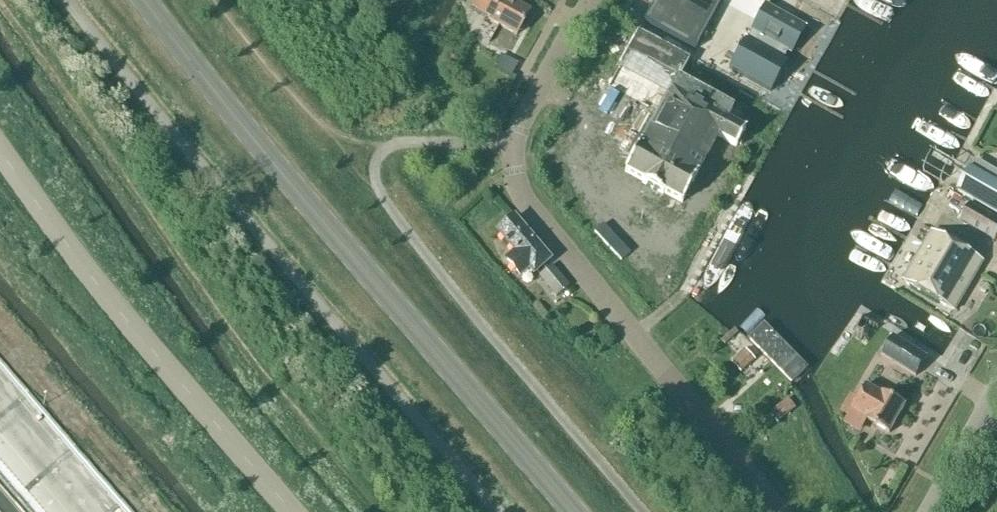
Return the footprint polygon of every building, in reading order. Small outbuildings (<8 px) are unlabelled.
[(529,13),(506,0),(476,0),(471,9),(516,35),(529,13)] [(643,23),(694,50),(721,0),(656,0),(643,23)] [(707,114),(717,91),(632,47),(608,86),(658,113),(640,145),(640,144),(625,172),(643,182),(642,183),(663,194),(663,193),(682,203),(697,175),(696,175),(716,137),(736,147),(744,132),(707,114)] [(996,214),(996,184),(970,169),(957,192),(996,214)] [(960,221),(995,240),(996,237),(996,218),(971,203),(960,221)] [(528,268),(533,273),(548,260),(513,219),(498,232),(515,252),(506,260),(519,275),(528,268)] [(932,230),(903,280),(955,311),(984,261),(932,230)] [(539,276),(556,297),(568,287),(551,266),(539,276)] [(761,319),(745,335),(794,385),(810,369),(761,319)] [(881,355),(916,376),(927,357),(893,336),(881,355)] [(755,358),(746,348),(731,361),(740,372),(755,358)] [(910,388),(902,383),(901,384),(893,398),(895,399),(901,402),(902,403),(910,388)] [(867,420),(889,433),(906,405),(884,392),(882,394),(866,385),(852,409),(868,419),(867,420)]
